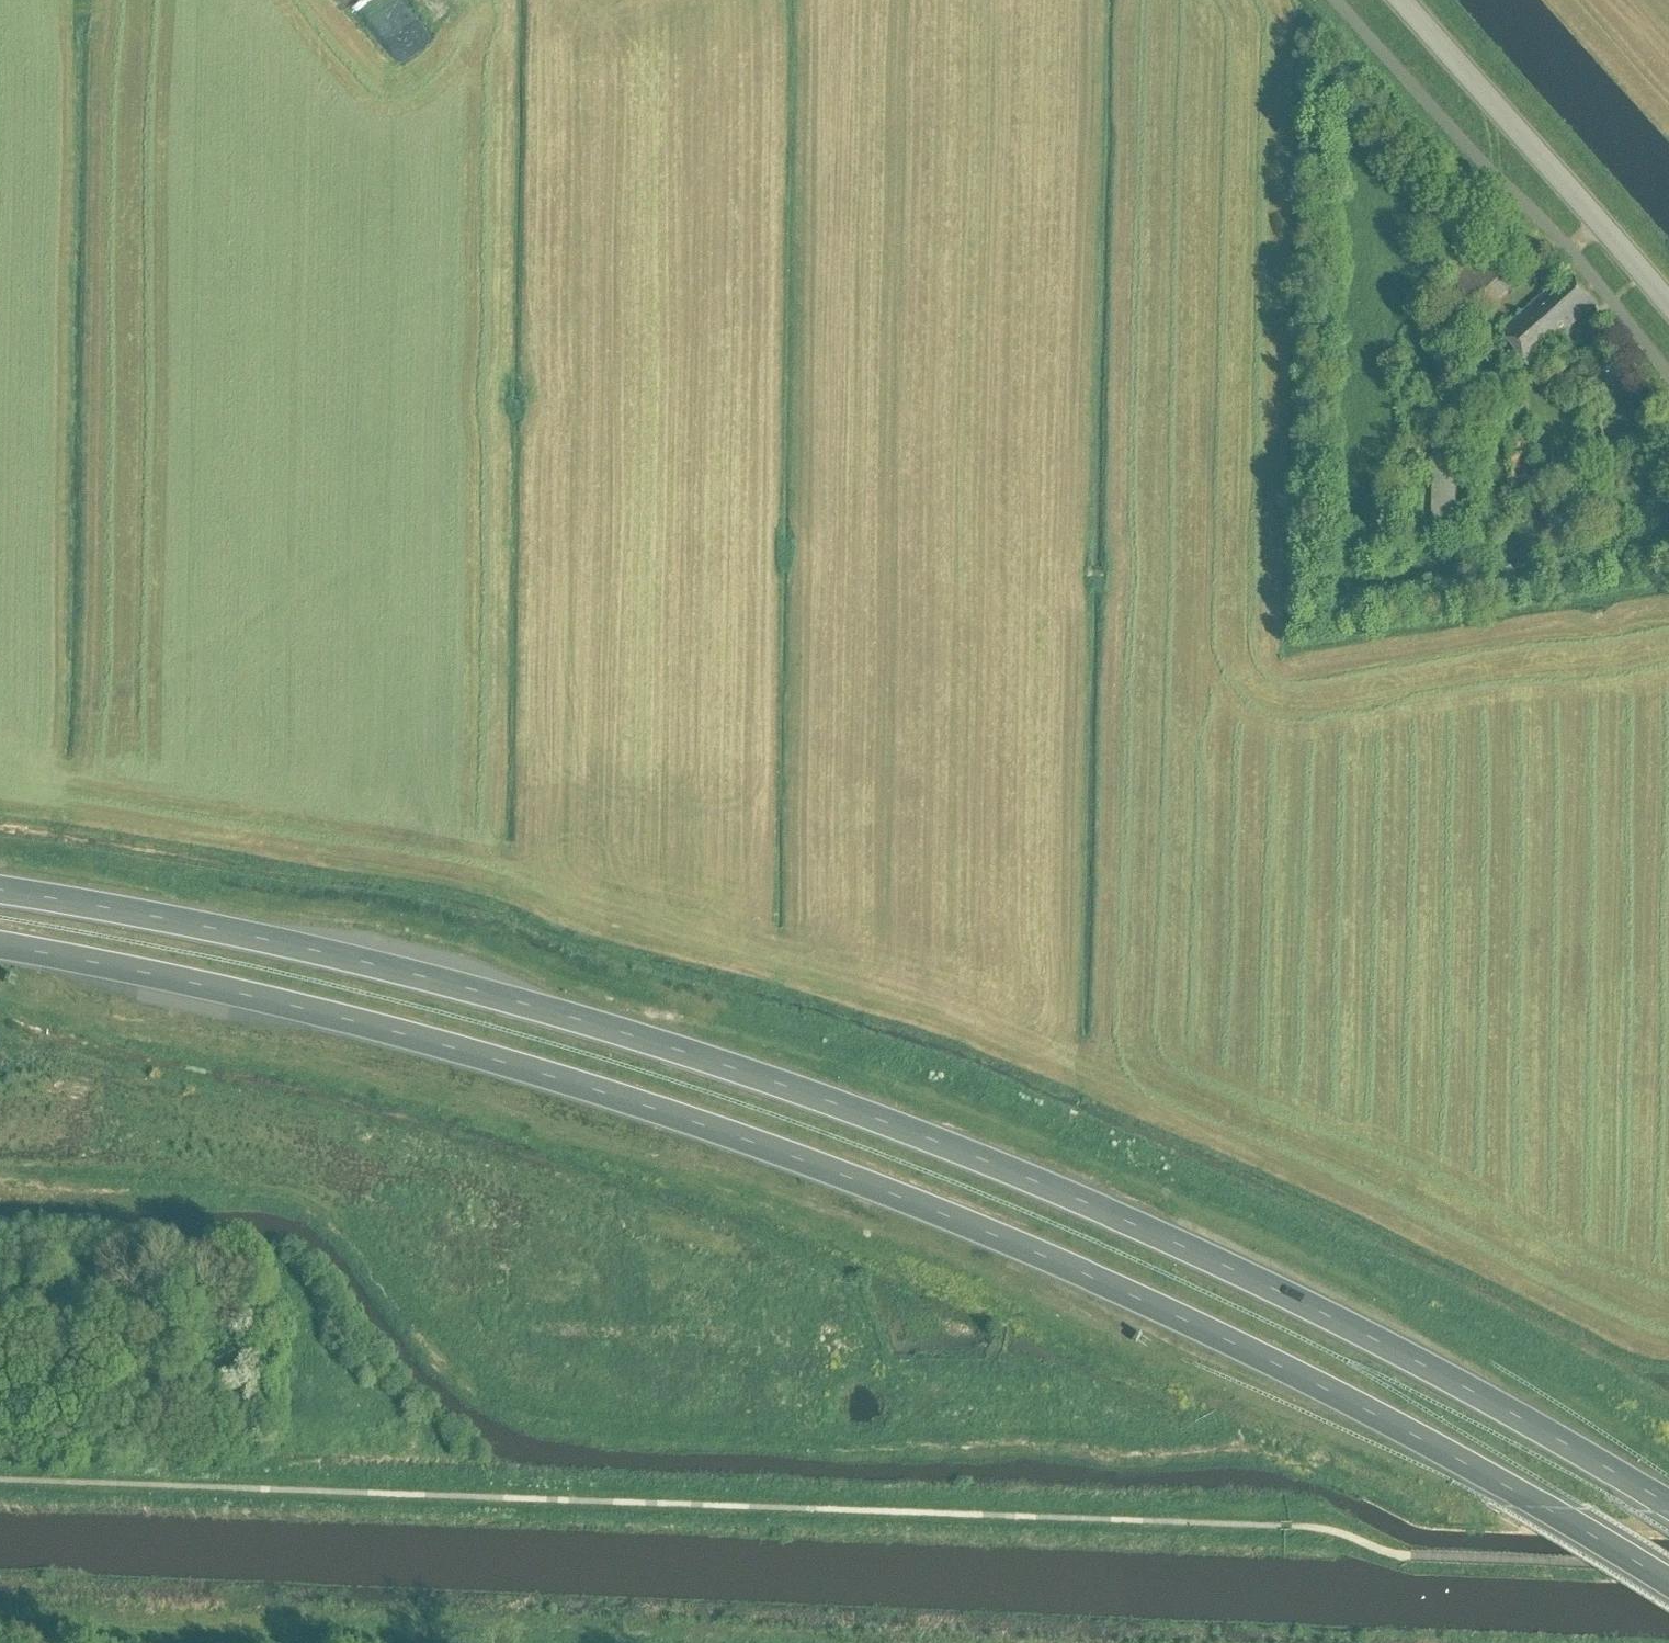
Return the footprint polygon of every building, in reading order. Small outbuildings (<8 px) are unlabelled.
[(1485,258),(1454,286),(1483,318),(1514,290),(1485,258)] [(1597,308),(1592,303),(1570,279),(1553,295),(1549,291),(1500,336),(1532,371),(1574,332),(1573,331),(1597,308)] [(1432,541),(1455,542),(1457,440),(1433,439),(1432,541)]
